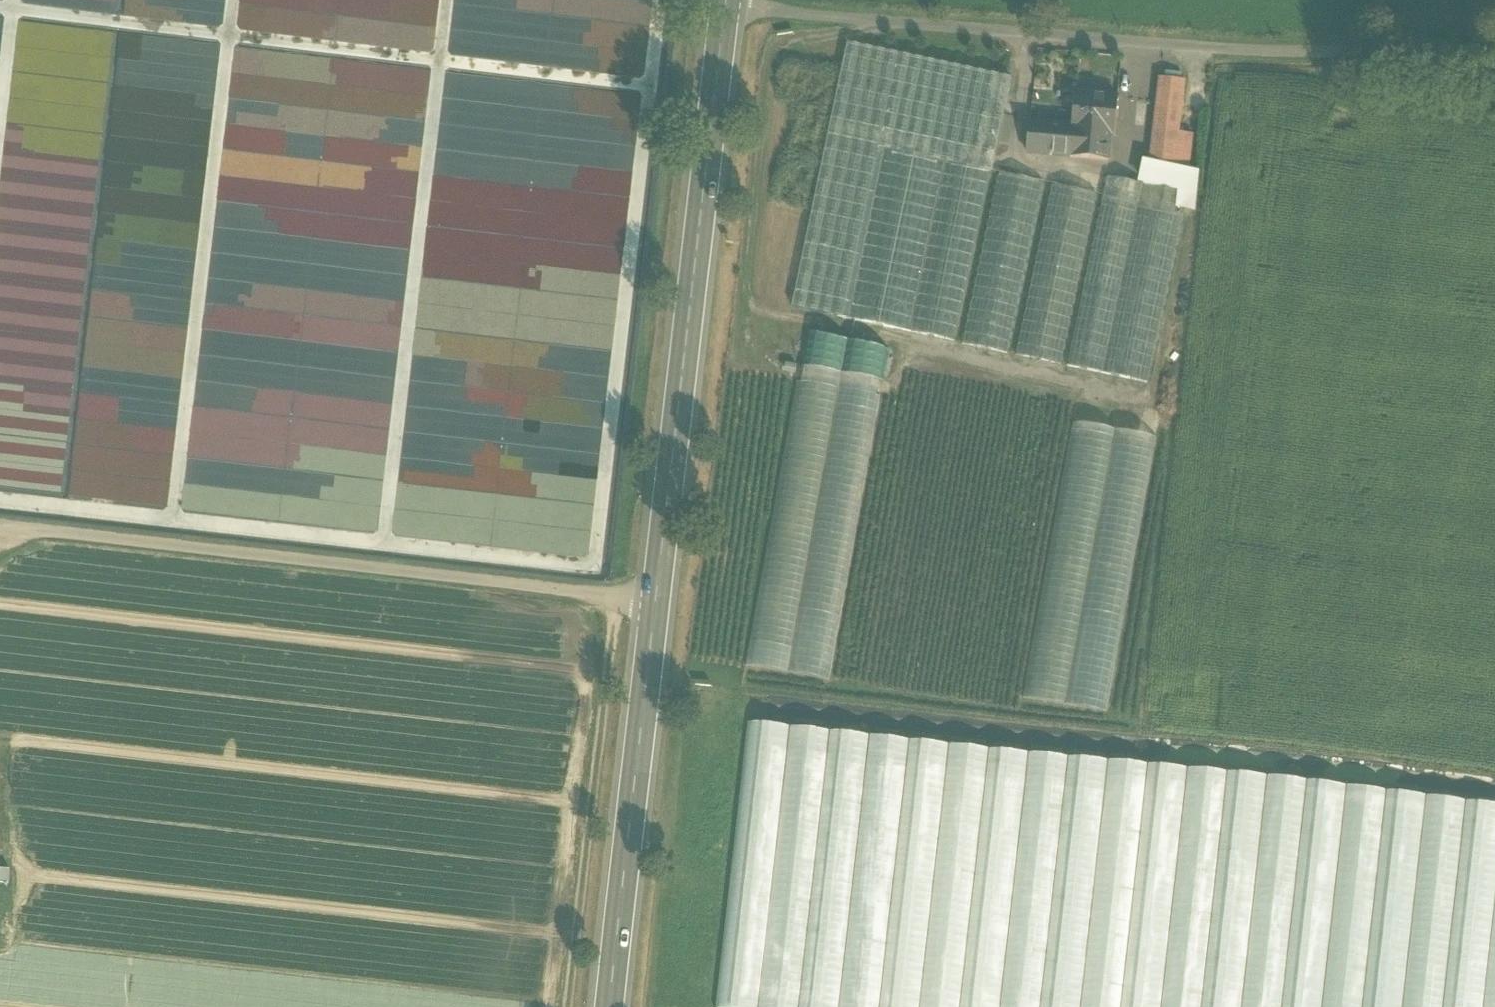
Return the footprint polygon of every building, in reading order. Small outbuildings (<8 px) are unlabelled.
[(788,308),(847,321),(884,147),(946,160),(992,170),(1012,76),(846,41),(788,308)] [(1184,82),(1158,79),(1152,130),(1178,133),(1184,82)] [(1118,98),(1075,94),(1072,127),(1030,123),(1027,154),(1108,161),(1109,148),(1105,143),(1096,142),(1096,133),(1114,135),(1118,98)] [(1178,133),(1152,130),(1147,171),(1187,176),(1192,135),(1178,133)] [(909,334),(946,160),(884,147),(847,321),(909,334)] [(954,344),(992,170),(946,160),(909,334),(954,344)] [(1043,182),(997,172),(960,345),(1006,355),(1043,182)] [(1144,183),(1107,175),(1103,194),(1140,202),(1139,207),(1142,208),(1144,199),(1141,199),(1144,183)] [(1097,193),(1052,183),(1014,357),(1059,367),(1097,193)] [(1140,202),(1103,194),(1083,287),(1120,295),(1139,207),(1140,202)] [(1142,208),(1139,207),(1120,295),(1103,376),(1148,386),(1185,217),(1142,208)] [(1120,295),(1083,287),(1066,368),(1103,376),(1120,295)] [(797,361),(743,666),(829,680),(882,376),(797,361)] [(1072,421),(1021,697),(1104,712),(1156,437),(1072,421)] [(747,723),(716,1006),(1494,1006),(1494,806),(747,723)]
